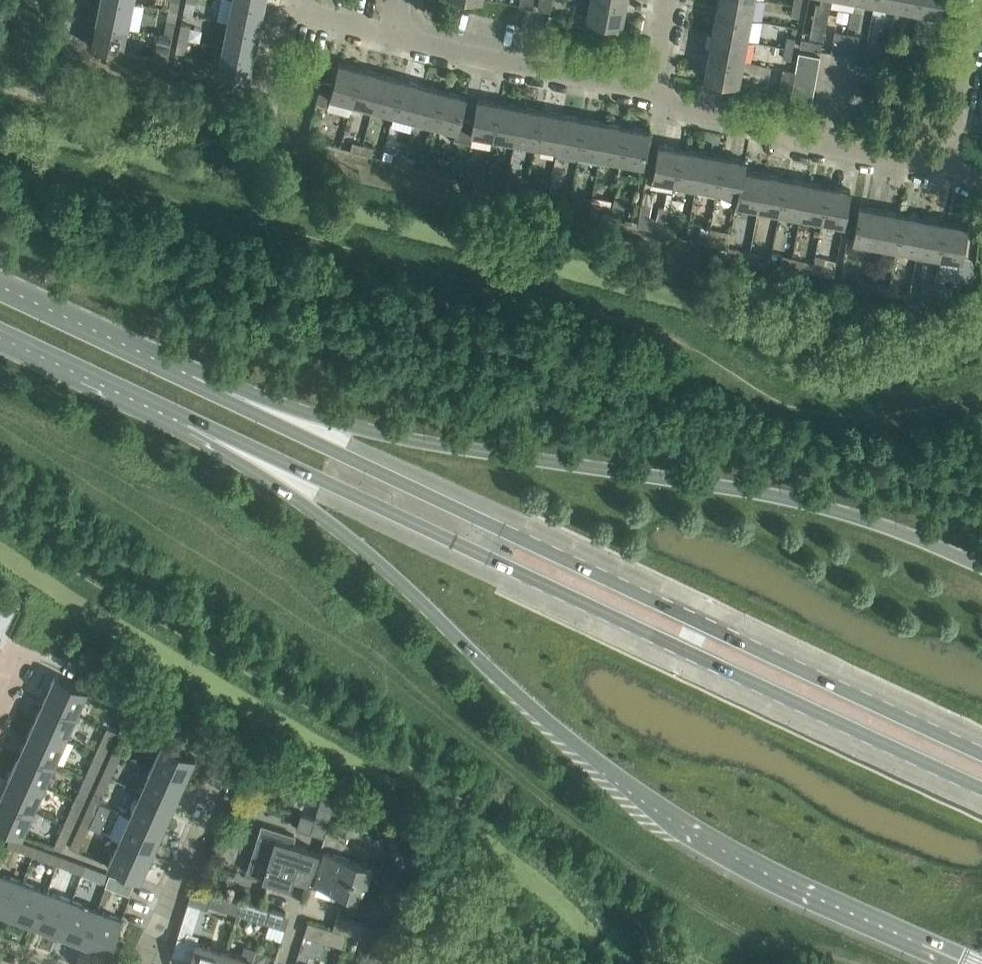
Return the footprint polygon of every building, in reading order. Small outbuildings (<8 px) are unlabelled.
[(133,2),(124,0),(101,0),(97,21),(128,27),(133,2)] [(180,0),(171,0),(169,9),(178,11),(180,0)] [(264,3),(251,0),(233,0),(229,22),(259,28),(264,3)] [(538,9),(550,11),(552,0),(539,0),(538,9)] [(627,3),(611,0),(591,0),(587,18),(605,21),(620,24),(623,24),(627,3)] [(754,0),(718,0),(716,12),(751,18),(754,0)] [(820,2),(816,2),(810,36),(824,39),(831,0),(821,0),(820,2)] [(919,0),(897,0),(896,7),(917,11),(919,0)] [(917,11),(939,15),(942,0),(919,0),(917,11)] [(799,16),(801,6),(792,4),(791,15),(799,16)] [(173,35),(176,21),(178,11),(169,9),(164,33),(173,35)] [(747,40),(751,18),(716,12),(712,33),(747,40)] [(122,52),(128,27),(97,21),(92,46),(122,52)] [(605,21),(603,30),(619,33),(620,24),(605,21)] [(188,38),(190,24),(181,22),(179,36),(188,38)] [(254,53),(259,28),(229,22),(223,47),(254,53)] [(843,54),(847,33),(835,30),(831,52),(843,54)] [(160,33),(155,58),(167,61),(173,35),(164,33),(160,33)] [(743,61),(747,40),(712,33),(708,54),(743,61)] [(859,35),(847,33),(843,54),(855,56),(859,35)] [(795,37),(787,35),(785,46),(793,48),(795,37)] [(185,52),(188,38),(179,36),(176,50),(185,52)] [(879,36),(876,54),(887,56),(888,48),(890,38),(879,36)] [(800,46),(821,49),(823,42),(802,38),(800,46)] [(791,59),(793,48),(785,46),(783,57),(791,59)] [(249,78),(254,53),(223,47),(218,71),(249,78)] [(898,58),(899,50),(888,48),(887,56),(898,58)] [(818,67),(820,56),(799,52),(797,63),(818,67)] [(739,83),(743,63),(743,61),(708,54),(704,76),(739,83)] [(352,102),(361,67),(339,62),(334,83),(322,80),(316,101),(329,104),(331,96),(352,102)] [(816,78),(818,67),(797,63),(796,70),(795,74),(816,78)] [(373,108),(382,73),(361,67),(352,102),(373,108)] [(792,91),(793,86),(795,74),(796,70),(783,68),(779,89),(792,91)] [(394,113),(403,78),(382,73),(373,108),(394,113)] [(814,90),(816,78),(795,74),(793,86),(814,90)] [(415,119),(424,84),(403,78),(394,113),(415,119)] [(436,124),(445,89),(424,84),(415,119),(436,124)] [(812,101),(814,90),(793,86),(792,91),(791,97),(812,101)] [(472,133),(473,120),(461,117),(466,95),(445,89),(436,124),(457,130),(455,138),(470,142),(472,133)] [(494,137),(500,102),(478,97),(473,120),(472,133),(494,137)] [(516,141),(522,106),(500,102),(494,137),(516,141)] [(537,145),(543,109),(522,106),(516,141),(537,145)] [(558,149),(564,113),(543,109),(537,145),(558,149)] [(580,153),(585,117),(564,113),(558,149),(580,153)] [(600,157),(607,121),(585,117),(580,153),(600,157)] [(622,161),(628,125),(607,121),(600,157),(622,161)] [(643,164),(649,129),(628,125),(622,161),(643,164)] [(361,152),(363,144),(352,141),(350,149),(361,152)] [(674,182),(681,147),(659,143),(652,178),(674,182)] [(374,147),(363,144),(361,152),(372,155),(374,147)] [(696,186),(702,151),(681,147),(674,182),(696,186)] [(403,163),(405,155),(383,149),(381,157),(403,163)] [(717,190),(724,155),(702,151),(696,186),(717,190)] [(416,158),(405,155),(403,163),(414,166),(416,158)] [(746,159),(724,155),(717,190),(738,194),(739,194),(743,169),(744,169),(746,159)] [(478,162),(473,182),(483,184),(485,176),(483,176),(486,164),(478,162)] [(758,209),(765,173),(744,169),(743,169),(739,194),(738,194),(736,204),(758,209)] [(779,213),(786,177),(765,173),(758,209),(779,213)] [(496,179),(485,176),(483,184),(494,187),(496,179)] [(801,216),(807,180),(786,177),(779,213),(801,216)] [(515,193),(526,196),(528,188),(530,180),(519,178),(515,193)] [(822,220),(828,184),(807,180),(801,216),(822,220)] [(844,224),(850,188),(828,184),(822,220),(844,224)] [(538,190),(528,188),(526,196),(536,198),(538,190)] [(560,193),(556,210),(567,213),(569,205),(568,205),(570,196),(560,193)] [(611,218),(612,212),(613,203),(592,198),(589,212),(611,218)] [(580,208),(569,205),(567,213),(578,216),(580,208)] [(876,244),(882,209),(860,205),(853,240),(876,244)] [(654,230),(665,233),(667,225),(670,208),(660,206),(654,230)] [(897,248),(903,213),(882,209),(876,244),(897,248)] [(713,211),(708,235),(706,243),(728,249),(728,247),(732,232),(722,229),(722,213),(713,211)] [(622,214),(612,212),(611,218),(621,220),(622,214)] [(917,252),(924,217),(903,213),(897,248),(917,252)] [(939,256),(946,221),(924,217),(917,252),(939,256)] [(968,225),(946,221),(939,256),(961,260),(968,225)] [(677,227),(667,225),(665,233),(675,235),(677,227)] [(702,227),(700,233),(707,235),(709,229),(702,227)] [(706,243),(708,235),(707,235),(700,233),(688,230),(685,238),(706,243)] [(748,260),(750,253),(728,247),(728,249),(726,255),(748,260)] [(760,256),(750,253),(748,260),(758,263),(760,256)] [(791,265),(793,258),(782,255),(780,262),(791,265)] [(812,270),(814,263),(803,260),(793,258),(791,265),(812,270)] [(836,269),(814,263),(812,270),(834,276),(836,269)] [(867,289),(869,281),(858,280),(856,288),(867,289)] [(889,293),(891,285),(879,283),(869,281),(867,289),(878,291),(889,293)] [(923,289),(932,291),(934,284),(923,282),(922,289),(912,287),(912,289),(909,304),(920,306),(923,289)] [(952,287),(934,284),(932,291),(951,295),(952,287)] [(909,304),(912,289),(891,285),(889,293),(905,297),(904,303),(909,304)] [(56,673),(44,698),(77,713),(88,688),(99,693),(103,682),(80,671),(76,682),(59,675),(59,674),(56,673)] [(77,713),(44,698),(34,722),(66,737),(77,713)] [(121,733),(132,709),(124,705),(113,729),(116,730),(121,733)] [(66,737),(34,722),(23,747),(55,761),(66,737)] [(116,730),(113,729),(107,726),(96,750),(105,754),(116,730)] [(163,741),(152,766),(185,780),(196,755),(192,754),(176,747),(180,736),(157,726),(152,737),(163,741)] [(55,761),(23,747),(12,771),(44,785),(55,761)] [(114,749),(103,773),(112,777),(123,753),(114,749)] [(95,778),(105,754),(96,750),(86,774),(95,778)] [(174,804),(185,780),(152,766),(141,790),(174,804)] [(44,785),(12,771),(1,794),(34,809),(44,785)] [(101,802),(112,777),(103,773),(92,797),(101,802)] [(84,801),(95,778),(86,774),(75,797),(84,801)] [(163,829),(174,804),(141,790),(130,815),(163,829)] [(301,814),(296,829),(324,838),(337,798),(337,797),(333,795),(323,792),(315,819),(301,814)] [(1,794),(0,797),(0,824),(19,833),(22,835),(34,809),(1,794)] [(74,825),(84,801),(75,797),(65,821),(74,825)] [(90,826),(101,802),(92,797),(81,822),(90,826)] [(152,853),(163,829),(130,815),(120,838),(152,853)] [(63,849),(74,825),(65,821),(54,845),(63,849)] [(79,850),(90,826),(81,822),(70,846),(79,850)] [(7,844),(32,854),(35,845),(10,836),(7,844)] [(141,878),(152,853),(120,838),(108,864),(112,865),(137,876),(137,877),(141,878)] [(309,884),(315,867),(320,852),(290,843),(289,848),(261,839),(250,872),(291,886),(293,879),(309,884)] [(60,854),(35,845),(32,854),(57,864),(60,854)] [(325,850),(320,865),(314,884),(357,898),(362,881),(367,883),(372,866),(325,850)] [(82,873),(85,864),(60,854),(57,864),(82,873)] [(106,883),(110,873),(85,864),(82,873),(106,883)] [(23,880),(0,871),(0,909),(10,913),(23,880)] [(134,882),(110,873),(106,883),(106,884),(130,893),(134,882)] [(36,923),(48,889),(23,880),(10,913),(36,923)] [(242,899),(213,890),(194,884),(188,901),(207,907),(209,904),(238,913),(242,899)] [(60,932),(72,899),(48,889),(36,923),(60,932)] [(85,941),(97,908),(72,899),(60,932),(85,941)] [(266,922),(271,908),(242,899),(238,913),(266,922)] [(122,921),(123,918),(97,908),(85,941),(110,951),(112,947),(111,947),(121,921),(122,921)] [(337,914),(333,928),(347,932),(371,940),(386,944),(390,930),(337,914)] [(347,932),(333,928),(308,920),(304,933),(343,946),(347,932)] [(197,940),(197,941),(178,935),(172,953),(191,958),(190,963),(221,963),(226,949),(197,940)] [(386,944),(371,940),(364,963),(379,963),(386,944)] [(386,944),(379,963),(393,963),(398,948),(386,944)] [(226,949),(221,963),(263,963),(267,952),(248,946),(245,955),(226,949)]
